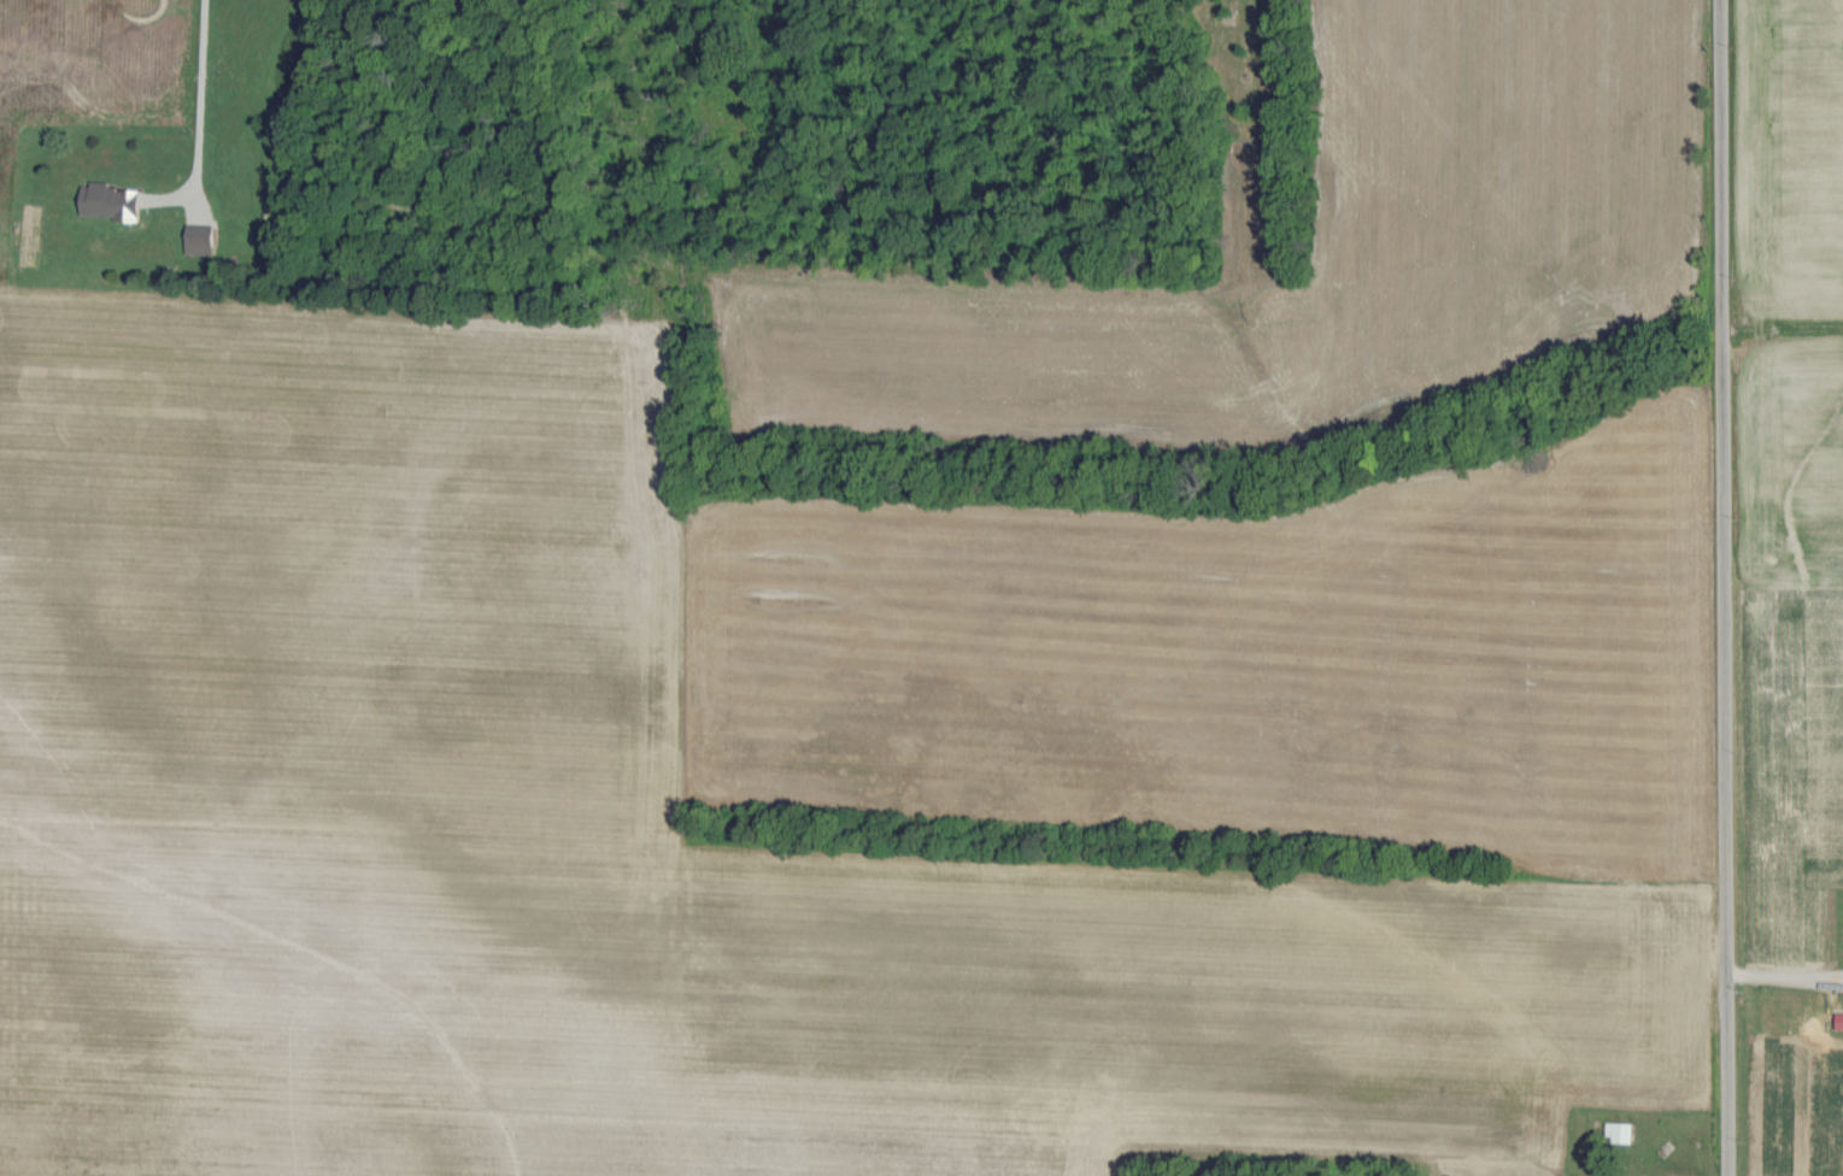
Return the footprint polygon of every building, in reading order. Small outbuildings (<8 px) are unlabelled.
[(84,215),(142,217),(143,189),(112,188),(112,181),(94,180),(94,198),(85,197),(84,215)] [(217,253),(217,223),(190,223),(189,252),(217,253)] [(1635,1142),(1636,1121),(1612,1121),(1612,1141),(1635,1142)]
